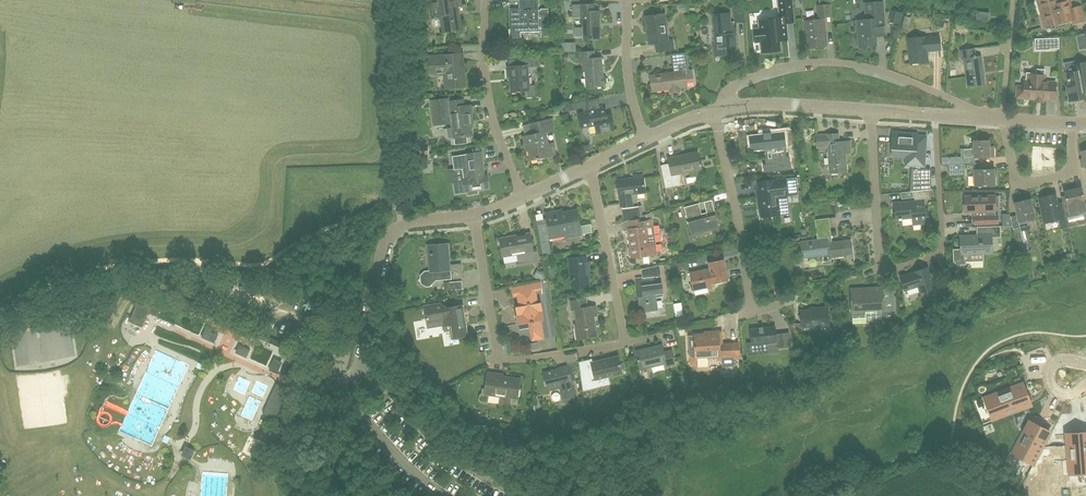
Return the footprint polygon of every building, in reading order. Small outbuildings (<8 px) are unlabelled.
[(441,17),(443,32),(462,29),(458,6),(462,6),(461,0),(429,0),(431,18),(441,17)] [(520,31),(542,30),(542,36),(550,35),(549,8),(540,8),(540,9),(538,9),(538,0),(519,0),(519,4),(519,9),(509,9),(510,37),(520,36),(520,31)] [(793,10),(793,0),(778,0),(779,13),(786,13),(787,23),(791,22),(795,22),(793,10)] [(876,36),(878,36),(881,35),(886,35),(882,0),(866,2),(868,19),(857,20),(860,47),(876,46),(876,36)] [(1058,25),(1073,20),(1074,24),(1084,21),(1080,7),(1071,9),(1069,0),(1063,0),(1057,2),(1056,0),(1039,0),(1043,14),(1041,15),(1044,22),(1045,28),(1058,25)] [(732,2),(734,23),(741,22),(745,22),(744,1),(732,2)] [(575,36),(583,36),(583,39),(600,38),(598,11),(594,11),(594,7),(594,3),(578,4),(571,5),(572,17),(580,17),(581,27),(574,27),(575,36)] [(827,16),(831,16),(830,4),(818,6),(819,17),(827,16)] [(892,10),(889,22),(900,25),(903,13),(892,10)] [(976,19),(988,20),(988,17),(989,13),(977,11),(976,19)] [(714,13),(714,21),(715,44),(713,44),(713,54),(716,54),(736,53),(735,33),(734,33),(733,22),(731,22),(730,12),(714,13)] [(672,39),(668,40),(664,13),(646,15),(648,28),(650,28),(652,43),(656,42),(656,47),(657,51),(673,49),(672,39)] [(788,36),(787,23),(786,13),(779,13),(780,19),(770,20),(771,22),(759,23),(760,30),(754,31),(756,42),(761,41),(762,52),(781,50),(780,40),(788,39),(788,36)] [(805,21),(808,48),(825,46),(823,31),(825,31),(824,19),(805,21)] [(937,49),(941,49),(940,36),(926,38),(926,36),(908,38),(911,63),(929,62),(927,50),(937,49)] [(1045,38),(1046,50),(1050,50),(1050,49),(1059,48),(1058,37),(1045,38)] [(965,59),(969,86),(985,84),(981,56),(976,57),(975,53),(975,49),(961,51),(962,59),(965,59)] [(604,77),(603,77),(601,57),(595,57),(594,50),(580,51),(580,61),(585,61),(587,87),(604,85),(603,83),(605,83),(606,82),(606,78),(604,77)] [(443,54),(443,55),(430,56),(431,75),(445,74),(446,88),(465,86),(463,58),(463,53),(443,54)] [(533,66),(533,67),(540,66),(539,57),(532,58),(532,57),(518,59),(519,62),(519,65),(507,66),(508,75),(510,75),(511,92),(520,91),(520,90),(526,90),(527,98),(536,97),(535,84),(528,85),(526,66),(533,66)] [(1066,74),(1069,86),(1067,87),(1070,102),(1085,99),(1084,93),(1085,92),(1085,62),(1078,64),(1078,60),(1064,63),(1066,74)] [(688,63),(673,65),(674,72),(653,75),(655,91),(670,89),(670,93),(676,97),(680,91),(680,88),(686,87),(685,79),(693,78),(692,70),(689,70),(688,63)] [(1028,74),(1028,81),(1024,81),(1024,87),(1021,88),(1019,89),(1017,90),(1017,93),(1017,95),(1018,97),(1020,98),(1022,98),(1051,100),(1054,100),(1056,83),(1044,82),(1044,76),(1036,75),(1028,74)] [(467,143),(466,137),(472,136),(470,122),(472,121),(470,106),(464,107),(463,103),(463,100),(449,101),(448,98),(431,100),(434,124),(452,121),(453,127),(447,128),(448,138),(454,137),(454,138),(454,145),(467,143)] [(580,127),(594,125),(595,132),(599,131),(614,128),(611,114),(605,115),(604,108),(578,113),(580,127)] [(553,142),(548,144),(545,131),(550,130),(548,119),(530,124),(522,125),(525,136),(523,136),(526,149),(528,149),(530,159),(550,154),(556,153),(553,142)] [(784,132),(750,135),(752,150),(773,148),(774,163),(771,163),(772,167),(772,171),(791,169),(790,161),(787,161),(784,132)] [(828,143),(830,173),(847,172),(846,162),(845,162),(844,153),(851,153),(850,141),(839,142),(839,138),(838,133),(819,135),(816,135),(817,148),(826,147),(826,143),(828,143)] [(892,155),(905,156),(904,165),(924,166),(924,160),(925,137),(916,136),(917,134),(893,133),(892,149),(892,155)] [(994,146),(989,146),(989,140),(973,141),(974,148),(960,149),(961,157),(948,157),(942,158),(942,165),(948,165),(949,165),(959,164),(975,164),(975,160),(975,157),(994,157),(994,146)] [(1030,145),(1031,171),(1056,170),(1055,143),(1030,145)] [(487,175),(484,175),(481,152),(452,156),(454,168),(462,167),(464,180),(453,181),(455,193),(467,192),(468,194),(478,193),(477,189),(489,188),(487,175)] [(668,157),(669,164),(665,165),(661,166),(665,188),(684,184),(682,172),(701,168),(698,152),(672,157),(668,157)] [(975,164),(959,164),(949,165),(949,170),(949,175),(963,174),(963,176),(964,176),(974,176),(975,186),(994,185),(994,183),(996,183),(996,177),(994,177),(994,169),(975,170),(975,164)] [(796,176),(784,178),(784,179),(765,181),(757,182),(758,185),(758,189),(757,189),(759,207),(761,207),(762,216),(778,215),(789,213),(787,196),(787,195),(798,194),(796,176)] [(638,202),(637,193),(645,192),(643,177),(617,180),(619,195),(620,195),(621,206),(632,204),(632,202),(638,202)] [(1084,204),(1083,202),(1084,202),(1081,188),(1078,188),(1064,191),(1067,206),(1069,215),(1083,212),(1084,219),(1085,219),(1085,204),(1084,204)] [(912,218),(913,226),(930,224),(928,209),(925,209),(924,199),(928,198),(927,190),(913,191),(914,200),(893,203),(895,220),(912,218)] [(1060,202),(1057,203),(1055,194),(1038,198),(1043,217),(1041,217),(1043,224),(1058,220),(1060,229),(1067,227),(1062,202),(1060,202)] [(974,218),(975,225),(999,224),(998,215),(996,215),(995,195),(964,196),(965,213),(974,212),(974,218)] [(1015,203),(1017,215),(1019,221),(1027,219),(1029,229),(1036,228),(1034,218),(1030,200),(1015,203)] [(700,208),(699,203),(685,206),(693,238),(694,238),(693,233),(716,227),(717,231),(720,231),(714,211),(702,214),(700,208)] [(623,214),(623,222),(640,216),(639,206),(622,208),(623,214)] [(540,243),(549,241),(550,241),(549,236),(550,235),(565,232),(566,237),(581,234),(579,226),(576,210),(556,214),(556,212),(546,214),(547,218),(548,223),(542,224),(537,225),(540,243)] [(629,255),(632,256),(632,257),(634,257),(636,259),(645,258),(646,256),(650,255),(652,257),(655,257),(656,254),(657,254),(652,218),(652,213),(629,220),(629,221),(630,229),(628,229),(628,230),(630,246),(628,248),(629,255)] [(1012,225),(1010,217),(1010,213),(1002,214),(1002,219),(1002,226),(1012,225)] [(800,242),(802,258),(830,254),(830,257),(853,254),(851,240),(832,243),(829,223),(828,218),(815,220),(817,239),(800,242)] [(993,253),(992,237),(1001,237),(1001,226),(977,227),(977,231),(977,235),(960,236),(961,248),(953,249),(954,262),(963,261),(963,254),(993,253)] [(1024,243),(1024,242),(1021,227),(1014,228),(1017,244),(1019,252),(1027,250),(1025,242),(1024,243)] [(537,248),(533,249),(530,234),(526,234),(499,239),(502,256),(516,254),(518,262),(539,259),(537,248)] [(427,245),(429,273),(424,273),(421,276),(422,282),(426,285),(428,284),(432,281),(462,278),(461,264),(450,265),(448,243),(427,245)] [(572,288),(589,286),(586,260),(585,255),(568,257),(572,288)] [(713,283),(728,280),(727,275),(723,260),(709,263),(710,269),(690,273),(693,290),(714,285),(713,283)] [(656,284),(655,277),(661,276),(659,265),(641,269),(642,273),(642,278),(636,279),(636,283),(640,312),(658,309),(655,294),(663,293),(661,283),(656,284)] [(900,277),(905,291),(918,286),(920,293),(941,286),(936,271),(933,272),(929,274),(927,267),(913,272),(911,273),(900,277)] [(516,296),(518,306),(516,306),(519,323),(529,322),(532,339),(544,337),(541,320),(544,319),(541,302),(538,303),(536,291),(542,290),(540,281),(522,285),(523,290),(524,295),(516,296)] [(883,299),(883,289),(882,288),(851,290),(852,310),(853,322),(866,322),(866,319),(865,310),(883,309),(884,318),(895,318),(894,298),(889,298),(883,299)] [(254,330),(219,314),(195,303),(181,297),(177,306),(191,313),(192,310),(193,308),(217,319),(215,324),(250,340),(252,335),(281,348),(280,351),(279,353),(289,358),(293,359),(297,350),(283,344),(254,330)] [(575,338),(579,338),(595,336),(593,316),(596,315),(595,306),(587,307),(587,302),(586,297),(569,300),(571,311),(576,310),(577,323),(574,324),(575,338)] [(147,303),(139,299),(128,322),(142,328),(146,318),(148,313),(152,315),(156,317),(160,309),(147,303)] [(444,327),(451,326),(453,338),(468,336),(462,304),(447,307),(443,305),(440,302),(423,305),(424,311),(425,311),(426,316),(425,317),(426,320),(427,320),(428,323),(443,320),(444,327)] [(800,311),(801,323),(802,334),(811,333),(811,327),(829,325),(827,307),(813,308),(814,310),(800,311)] [(760,329),(760,328),(751,329),(752,343),(747,344),(749,355),(762,354),(761,351),(766,350),(765,343),(776,342),(777,348),(784,347),(782,334),(775,335),(775,327),(768,328),(768,326),(763,327),(763,329),(760,329)] [(218,335),(211,332),(212,329),(206,327),(201,337),(214,343),(216,340),(218,335)] [(708,364),(707,356),(718,356),(718,359),(733,359),(732,343),(728,344),(720,344),(719,333),(694,335),(694,339),(689,340),(690,365),(708,364)] [(246,358),(250,350),(239,345),(237,349),(235,353),(246,358)] [(663,352),(662,345),(639,350),(636,351),(640,369),(665,363),(666,366),(675,364),(672,350),(668,351),(663,352)] [(213,362),(221,364),(223,356),(215,354),(213,362)] [(583,371),(588,390),(598,387),(596,379),(622,373),(618,357),(591,364),(592,369),(588,370),(583,371)] [(277,374),(282,362),(274,358),(272,364),(269,370),(277,374)] [(568,369),(566,370),(562,370),(562,371),(544,374),(544,375),(543,376),(542,377),(543,382),(544,383),(546,382),(547,388),(560,385),(564,401),(574,399),(570,384),(572,384),(568,369)] [(987,374),(990,382),(1004,377),(1001,369),(987,374)] [(485,394),(489,394),(500,396),(499,404),(510,405),(510,402),(516,403),(517,398),(520,379),(503,376),(503,375),(495,374),(488,373),(485,389),(485,394)] [(1013,380),(1015,386),(1022,383),(1019,378),(1013,380)] [(263,413),(274,419),(288,389),(276,384),(263,413)] [(1012,394),(1010,390),(998,394),(1000,399),(986,404),(992,419),(992,420),(1031,405),(1025,389),(1012,394)] [(1023,446),(1018,457),(1028,462),(1028,461),(1034,464),(1050,433),(1044,430),(1045,429),(1040,427),(1035,424),(1028,436),(1025,435),(1020,444),(1023,446)] [(1066,435),(1069,476),(1085,474),(1085,433),(1066,435)] [(190,460),(192,457),(195,450),(192,449),(188,447),(185,446),(181,455),(190,460)] [(174,468),(176,460),(168,458),(166,466),(174,468)]
